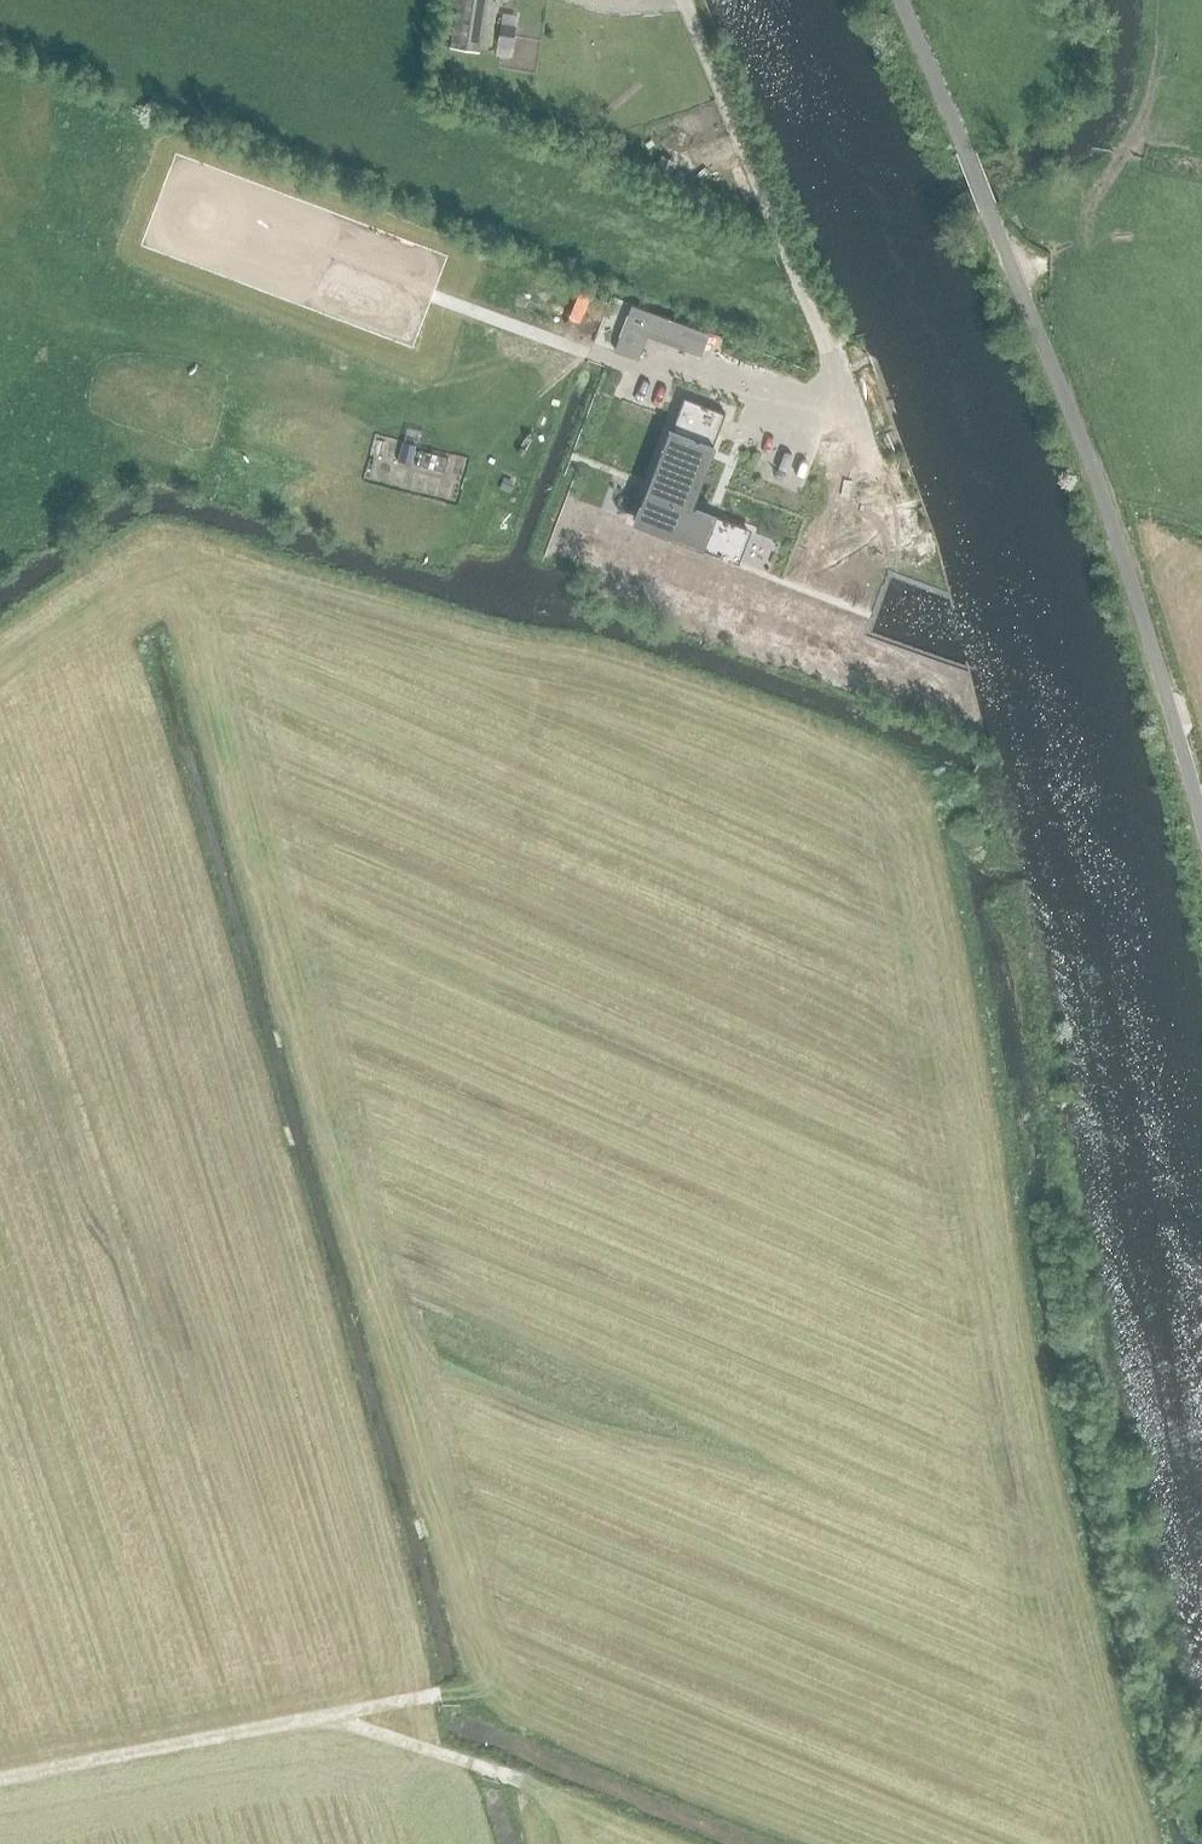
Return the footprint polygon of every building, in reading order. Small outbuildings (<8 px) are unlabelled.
[(450,47),(473,50),(480,0),(457,0),(450,47)] [(630,306),(622,326),(646,335),(700,355),(707,335),(630,306)] [(644,498),(635,521),(649,526),(729,557),(738,532),(746,535),(748,530),(689,508),(725,413),(683,397),(644,498)] [(402,441),(397,459),(410,463),(414,445),(402,441)]
